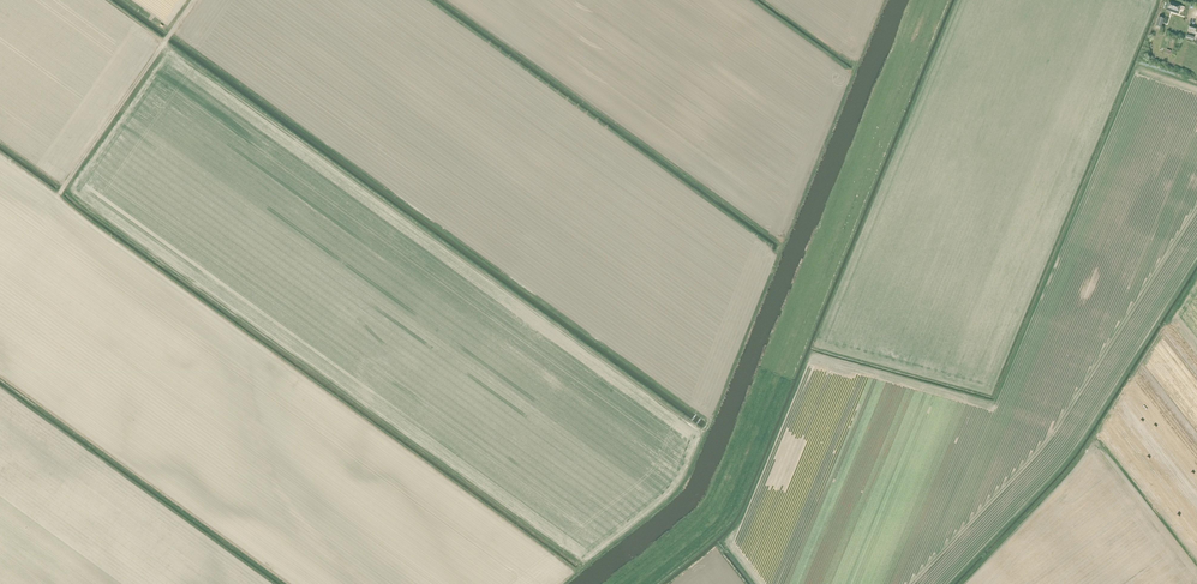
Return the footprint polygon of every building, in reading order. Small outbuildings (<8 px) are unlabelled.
[(1178,14),(1181,5),(1169,1),(1166,10),(1178,14)]
